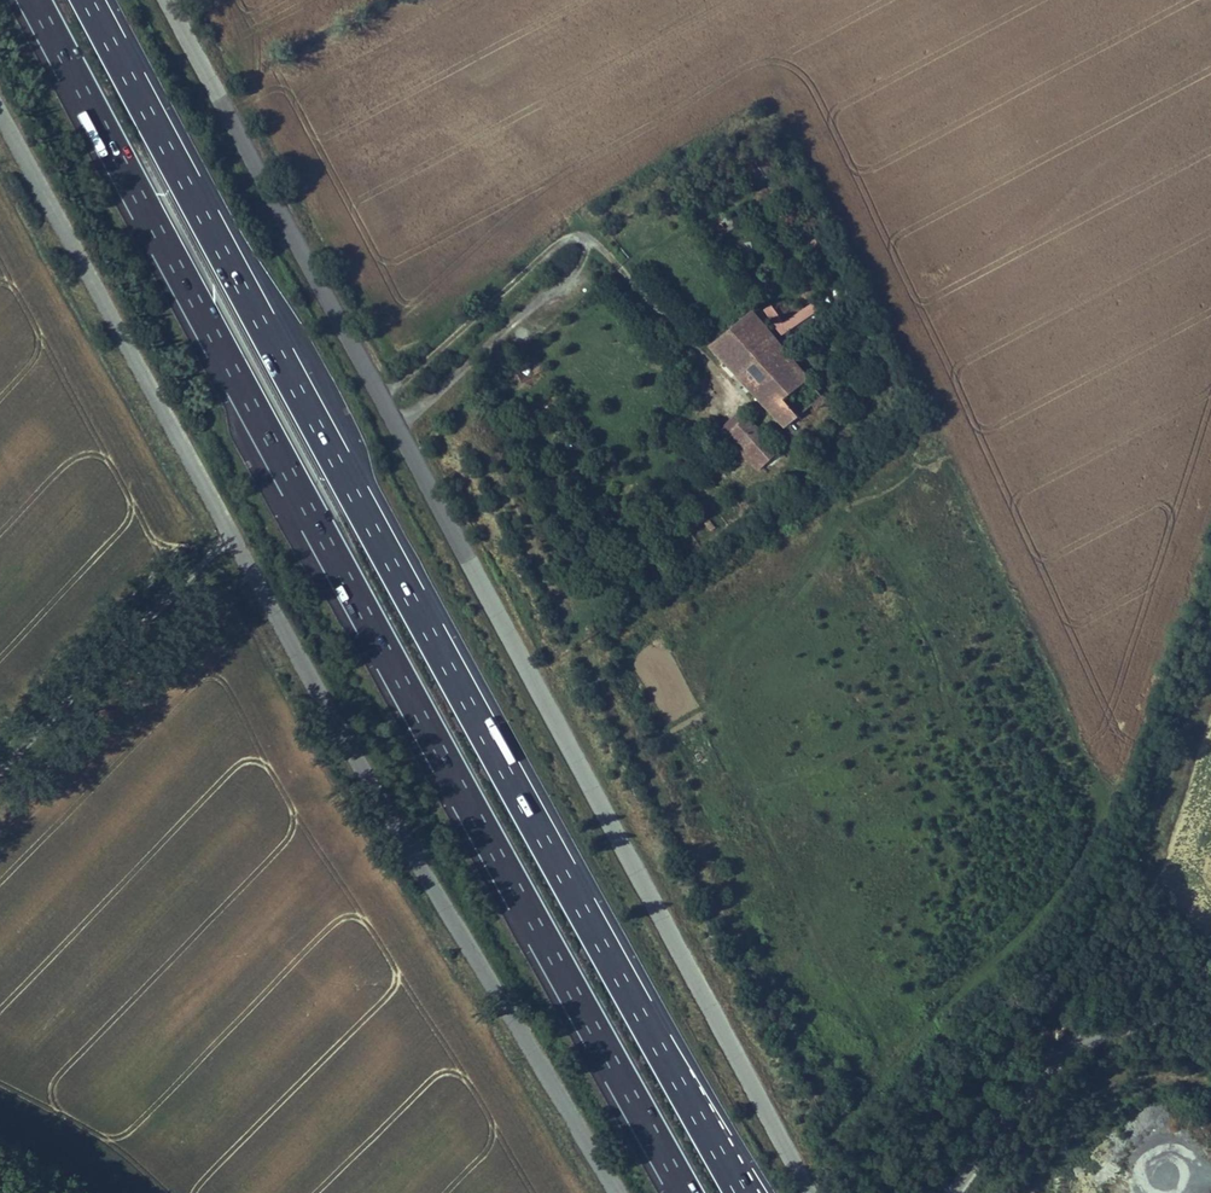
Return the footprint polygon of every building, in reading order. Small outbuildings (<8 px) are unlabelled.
[(731,215),(714,221),(718,231),(734,225),(731,215)] [(745,255),(753,252),(750,240),(742,243),(745,255)] [(828,294),(817,297),(820,307),(831,304),(828,294)] [(815,301),(783,321),(771,302),(762,308),(780,337),(822,311),(815,301)] [(737,373),(776,338),(752,309),(710,343),(737,373)] [(826,400),(776,338),(737,373),(785,426),(812,404),(816,408),(826,400)] [(524,376),(542,370),(537,358),(520,365),(524,376)] [(746,416),(726,433),(757,470),(777,453),(769,443),(774,439),(770,435),(765,440),(746,416)] [(563,437),(564,448),(580,446),(579,435),(563,437)]
